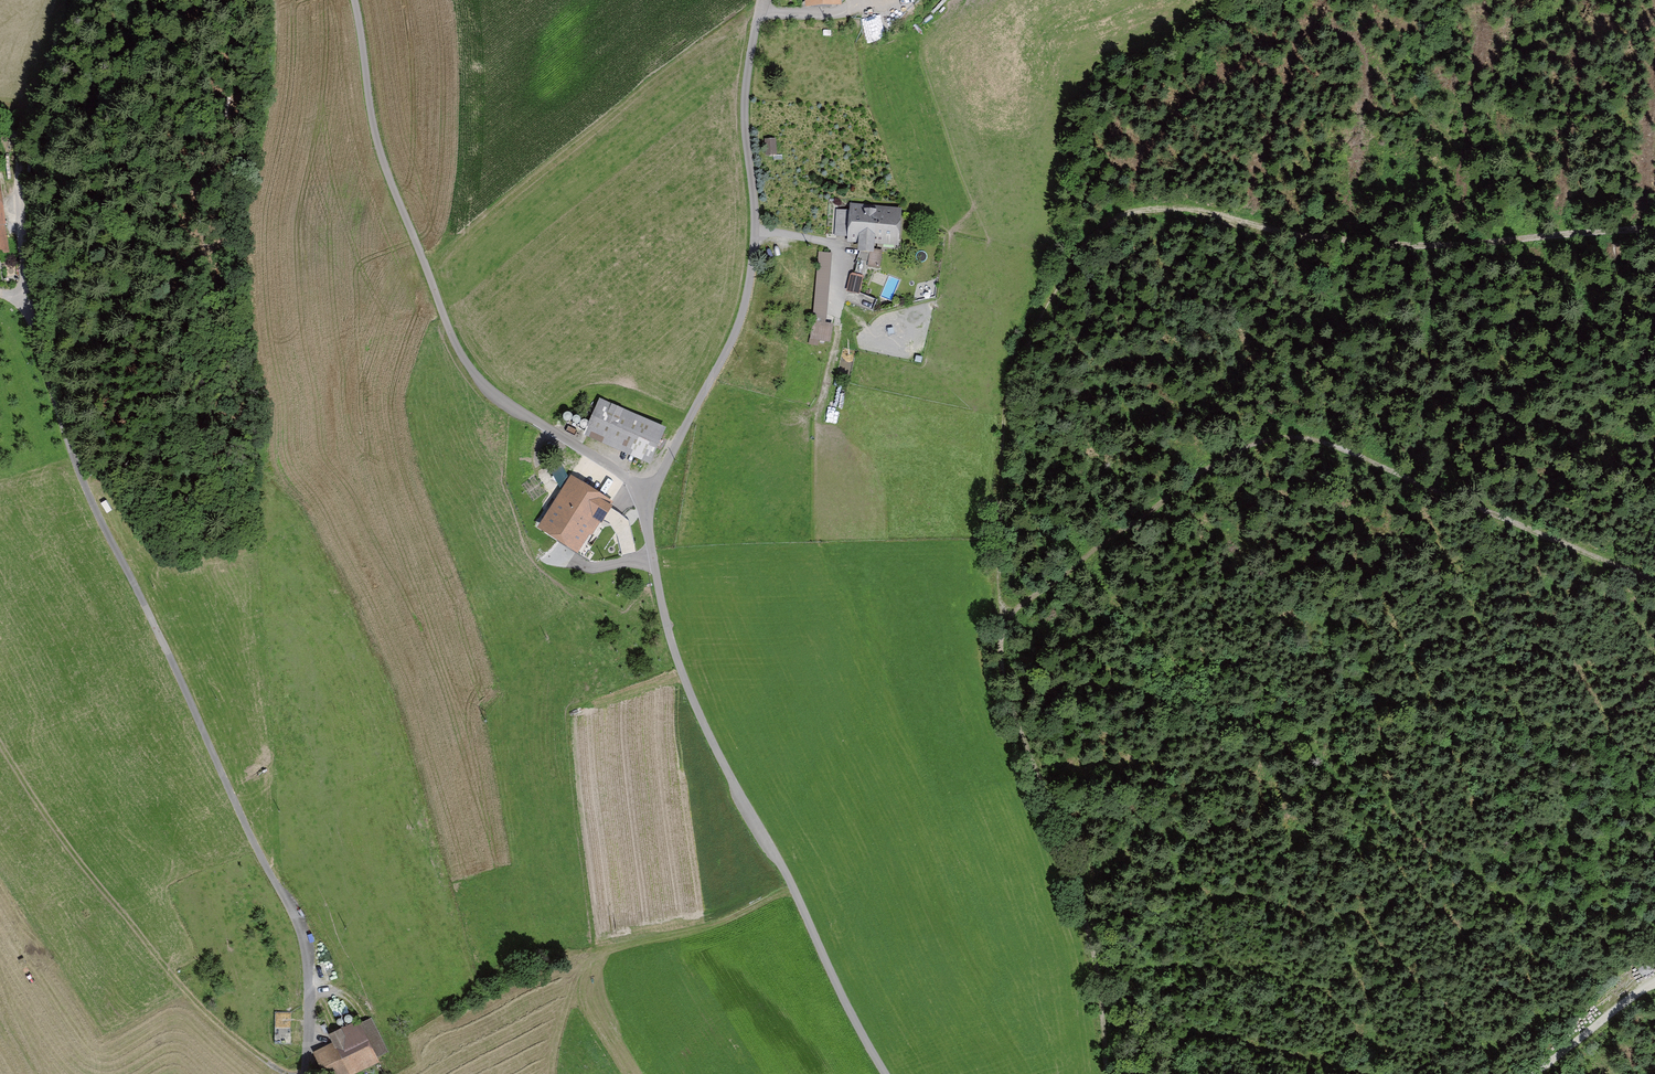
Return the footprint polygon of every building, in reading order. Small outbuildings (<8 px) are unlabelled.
[(775,140),(764,140),(766,158),(777,157),(775,140)] [(898,247),(900,208),(849,206),(847,243),(857,244),(857,254),(873,255),(873,246),(898,247)] [(811,251),(806,315),(820,316),(825,252),(811,251)] [(853,273),(848,286),(859,289),(863,276),(853,273)] [(820,316),(806,315),(804,343),(812,344),(813,338),(824,339),(826,322),(819,322),(820,316)] [(574,433),(640,464),(657,428),(591,397),(574,433)] [(576,536),(619,499),(588,464),(577,474),(573,469),(554,485),(560,492),(547,504),(576,536)] [(532,493),(518,495),(520,506),(534,504),(532,493)] [(376,1060),(356,1021),(326,1036),(331,1046),(315,1055),(325,1073),(350,1073),(376,1060)]
